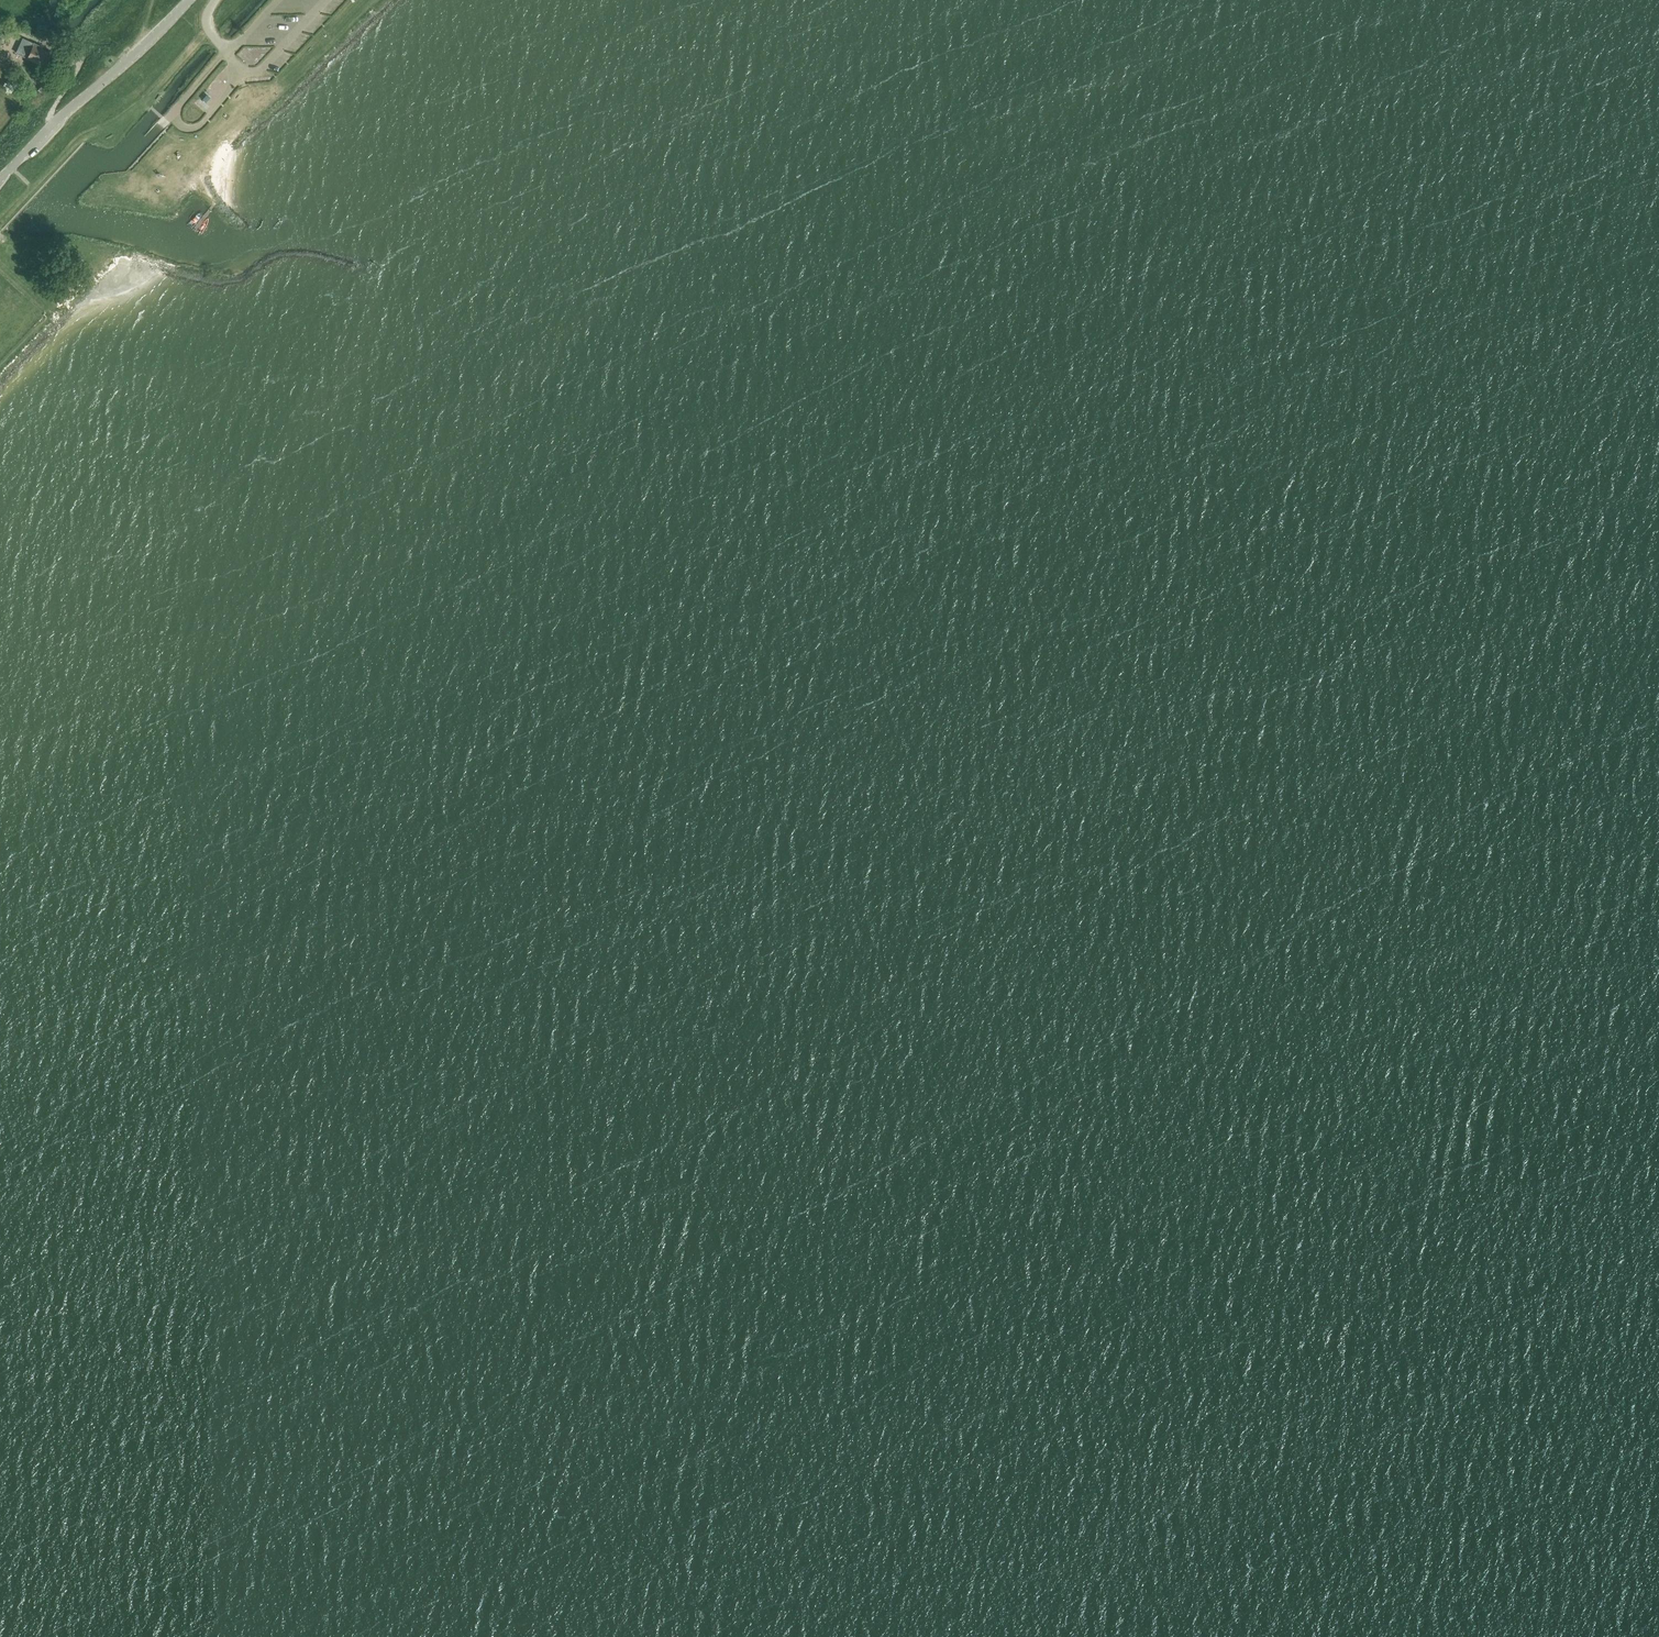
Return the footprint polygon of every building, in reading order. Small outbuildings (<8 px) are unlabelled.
[(15,52),(26,58),(44,66),(49,54),(43,50),(44,48),(22,38),(15,52)] [(206,94),(202,100),(206,103),(210,98),(206,94)]
